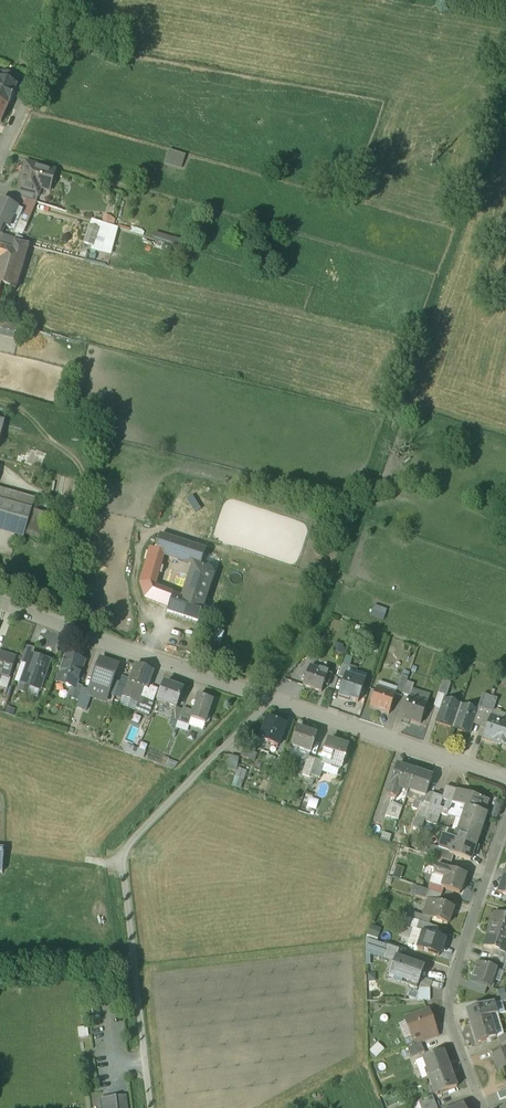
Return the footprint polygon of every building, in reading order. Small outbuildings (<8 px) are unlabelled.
[(2,70),(0,75),(0,77),(13,83),(16,77),(2,70)] [(8,106),(10,102),(11,103),(16,92),(15,91),(18,85),(13,83),(0,77),(0,103),(8,106)] [(0,103),(0,122),(1,122),(8,106),(0,103)] [(185,156),(169,150),(165,161),(182,167),(185,156)] [(56,170),(26,162),(18,190),(19,190),(39,196),(43,180),(52,182),(56,170)] [(39,196),(19,190),(17,197),(37,203),(39,196)] [(28,226),(37,203),(17,197),(12,196),(8,205),(22,211),(18,221),(28,226)] [(0,202),(0,213),(18,221),(22,211),(8,205),(0,202)] [(0,213),(0,234),(1,232),(4,233),(6,228),(14,231),(18,221),(0,213)] [(91,250),(112,255),(120,229),(92,220),(90,225),(99,228),(93,246),(91,250)] [(99,228),(90,225),(84,243),(93,246),(99,228)] [(172,244),(174,238),(159,234),(157,240),(172,244)] [(0,236),(0,247),(1,248),(12,251),(14,243),(15,241),(0,236)] [(184,241),(174,238),(172,244),(170,251),(180,254),(184,241)] [(12,251),(1,248),(0,253),(0,286),(2,286),(15,290),(28,246),(14,243),(12,251)] [(0,324),(0,333),(19,338),(21,329),(0,324)] [(0,489),(0,500),(32,509),(35,500),(0,489)] [(23,538),(24,535),(41,540),(50,514),(32,509),(0,500),(0,531),(23,538)] [(206,551),(160,535),(154,552),(163,555),(195,565),(201,567),(206,551)] [(154,552),(150,550),(141,583),(145,598),(159,603),(165,591),(153,587),(163,555),(154,552)] [(201,567),(195,565),(184,597),(189,599),(204,605),(214,575),(211,570),(201,567)] [(173,594),(165,591),(159,603),(169,607),(173,594)] [(184,597),(173,594),(169,607),(168,611),(184,616),(189,599),(184,597)] [(204,605),(189,599),(184,616),(198,621),(205,605),(204,605)] [(333,652),(341,654),(343,645),(335,644),(333,652)] [(33,650),(27,648),(21,662),(28,665),(31,655),(32,655),(33,650)] [(0,653),(0,679),(1,676),(9,679),(16,659),(0,653)] [(32,655),(31,655),(28,665),(21,684),(40,691),(50,661),(32,655)] [(86,662),(67,655),(57,683),(73,689),(76,690),(77,686),(86,662)] [(346,657),(343,665),(349,667),(352,659),(346,657)] [(99,660),(90,687),(109,694),(113,681),(118,667),(99,660)] [(154,672),(136,665),(129,682),(139,686),(147,689),(154,672)] [(349,667),(343,665),(338,677),(345,679),(346,676),(349,667)] [(331,674),(309,667),(302,686),(321,692),(323,685),(327,687),(331,674)] [(346,676),(345,679),(338,697),(349,701),(349,699),(358,702),(365,682),(346,676)] [(407,682),(400,680),(396,692),(403,695),(407,682)] [(451,683),(442,680),(438,693),(446,696),(451,683)] [(113,681),(109,694),(115,696),(120,683),(113,681)] [(139,686),(129,682),(125,695),(134,698),(139,686)] [(414,684),(407,682),(403,695),(409,697),(410,697),(412,690),(414,684)] [(183,691),(164,684),(158,701),(167,704),(176,708),(183,691)] [(77,686),(76,690),(73,689),(69,699),(78,702),(83,688),(77,686)] [(89,691),(83,688),(78,702),(76,707),(87,711),(92,697),(88,696),(89,691)] [(395,695),(377,689),(370,707),(371,707),(382,711),(381,712),(389,715),(395,695)] [(430,696),(412,690),(410,697),(409,697),(409,698),(428,705),(430,696)] [(482,694),(478,707),(485,710),(490,697),(482,694)] [(134,698),(125,695),(123,700),(134,705),(135,702),(133,701),(134,698)] [(213,700),(198,695),(196,703),(194,703),(193,703),(192,704),(191,705),(191,706),(191,708),(192,709),(193,710),(193,711),(190,718),(191,719),(205,723),(213,700)] [(150,701),(140,696),(138,702),(141,703),(140,707),(146,710),(150,701)] [(497,699),(490,697),(485,710),(492,713),(497,699)] [(428,705),(409,698),(402,719),(421,725),(428,705)] [(461,704),(444,698),(436,719),(453,725),(461,704)] [(167,704),(158,701),(156,705),(165,709),(167,704)] [(461,704),(453,725),(470,731),(478,710),(461,704)] [(16,709),(7,706),(5,712),(13,716),(16,709)] [(193,711),(183,707),(182,711),(178,721),(189,726),(191,719),(190,718),(193,711)] [(173,720),(178,721),(182,711),(176,708),(173,720)] [(491,715),(483,736),(500,742),(505,725),(505,720),(491,715)] [(286,725),(268,719),(261,741),(278,747),(286,725)] [(317,735),(298,729),(292,746),(301,749),(311,753),(317,735)] [(348,745),(329,739),(321,761),(320,763),(324,765),(331,767),(332,763),(341,766),(348,745)] [(132,746),(129,753),(145,759),(147,752),(132,746)] [(257,754),(244,749),(241,757),(255,762),(257,754)] [(249,771),(240,769),(243,759),(233,756),(228,771),(247,777),(249,771)] [(315,759),(308,757),(304,769),(311,772),(315,759)] [(179,764),(164,758),(162,764),(174,769),(179,764)] [(321,761),(316,759),(315,759),(311,772),(310,775),(320,778),(324,765),(320,763),(321,761)] [(415,771),(397,765),(387,794),(396,797),(399,789),(408,792),(415,771)] [(433,778),(415,771),(408,792),(425,798),(433,778)] [(443,796),(442,799),(453,802),(457,790),(446,786),(443,796)] [(489,801),(457,790),(453,802),(450,810),(448,816),(462,821),(467,807),(485,813),(489,801)] [(428,809),(438,812),(440,806),(442,799),(443,796),(434,793),(430,804),(428,809)] [(423,802),(418,816),(425,818),(428,809),(430,804),(423,802)] [(402,807),(390,803),(386,815),(398,820),(402,807)] [(450,810),(440,806),(438,812),(441,813),(448,816),(450,810)] [(462,821),(459,832),(478,839),(487,814),(485,813),(467,807),(462,821)] [(438,812),(428,809),(425,818),(425,821),(437,825),(441,813),(438,812)] [(450,852),(449,854),(454,855),(470,861),(473,853),(476,855),(479,847),(476,846),(478,839),(459,832),(457,832),(454,841),(450,852)] [(448,839),(445,840),(443,841),(442,843),(440,845),(439,848),(450,852),(454,841),(452,840),(448,839)] [(450,852),(439,848),(434,846),(430,856),(437,858),(451,863),(454,855),(449,854),(450,852)] [(451,863),(437,858),(435,866),(437,866),(448,869),(449,869),(451,863)] [(448,869),(437,866),(434,875),(445,879),(448,869)] [(393,878),(401,879),(402,868),(394,867),(393,878)] [(449,869),(448,869),(445,879),(442,887),(442,888),(444,888),(460,894),(466,875),(449,869)] [(445,879),(434,875),(432,883),(442,887),(445,879)] [(432,883),(430,883),(428,891),(441,895),(442,895),(444,888),(442,888),(442,887),(432,883)] [(428,891),(415,886),(412,895),(425,900),(428,891)] [(441,895),(428,891),(425,900),(428,900),(433,902),(439,903),(441,895)] [(433,902),(428,900),(423,916),(422,916),(422,917),(448,925),(453,908),(439,903),(433,902)] [(496,912),(492,923),(493,923),(491,928),(490,928),(490,930),(505,935),(505,916),(496,912)] [(420,923),(407,918),(404,926),(413,930),(417,931),(417,930),(420,923)] [(371,936),(380,939),(383,930),(374,927),(371,936)] [(413,930),(408,946),(411,947),(411,948),(412,949),(412,948),(417,949),(422,932),(417,930),(417,931),(413,930)] [(490,930),(484,947),(492,950),(505,954),(505,953),(505,950),(505,935),(490,930)] [(445,940),(422,932),(417,949),(439,956),(445,940)] [(388,947),(366,939),(366,954),(370,955),(384,959),(388,947)] [(400,950),(388,947),(384,959),(394,963),(395,958),(397,958),(400,950)] [(492,950),(489,960),(504,965),(505,960),(505,954),(505,953),(505,954),(492,950)] [(397,958),(395,958),(394,963),(389,977),(418,987),(424,968),(397,958)] [(496,969),(477,962),(470,982),(487,988),(489,988),(496,969)] [(487,988),(470,982),(468,988),(485,994),(487,988)] [(496,996),(498,1003),(505,1002),(505,994),(496,996)] [(477,1006),(466,1009),(470,1022),(489,1017),(495,1015),(491,1004),(478,1008),(477,1006)] [(427,1011),(404,1020),(411,1039),(416,1037),(419,1045),(421,1044),(437,1038),(434,1029),(433,1029),(430,1022),(431,1022),(427,1011)] [(489,1017),(470,1022),(476,1043),(495,1038),(489,1017)] [(82,1037),(92,1036),(90,1027),(81,1028),(82,1037)] [(376,1058),(384,1049),(377,1043),(369,1051),(376,1058)] [(419,1045),(407,1049),(410,1057),(424,1052),(421,1044),(419,1045)] [(492,1057),(499,1075),(505,1072),(505,1051),(492,1057)] [(443,1052),(423,1059),(430,1077),(449,1069),(443,1052)] [(430,1077),(428,1077),(431,1085),(433,1084),(437,1093),(446,1089),(447,1091),(456,1087),(449,1069),(430,1077)] [(497,1093),(500,1100),(505,1098),(505,1089),(497,1093)] [(421,1101),(423,1107),(437,1107),(433,1097),(421,1101)] [(125,1098),(102,1100),(103,1107),(126,1107),(125,1098)]
